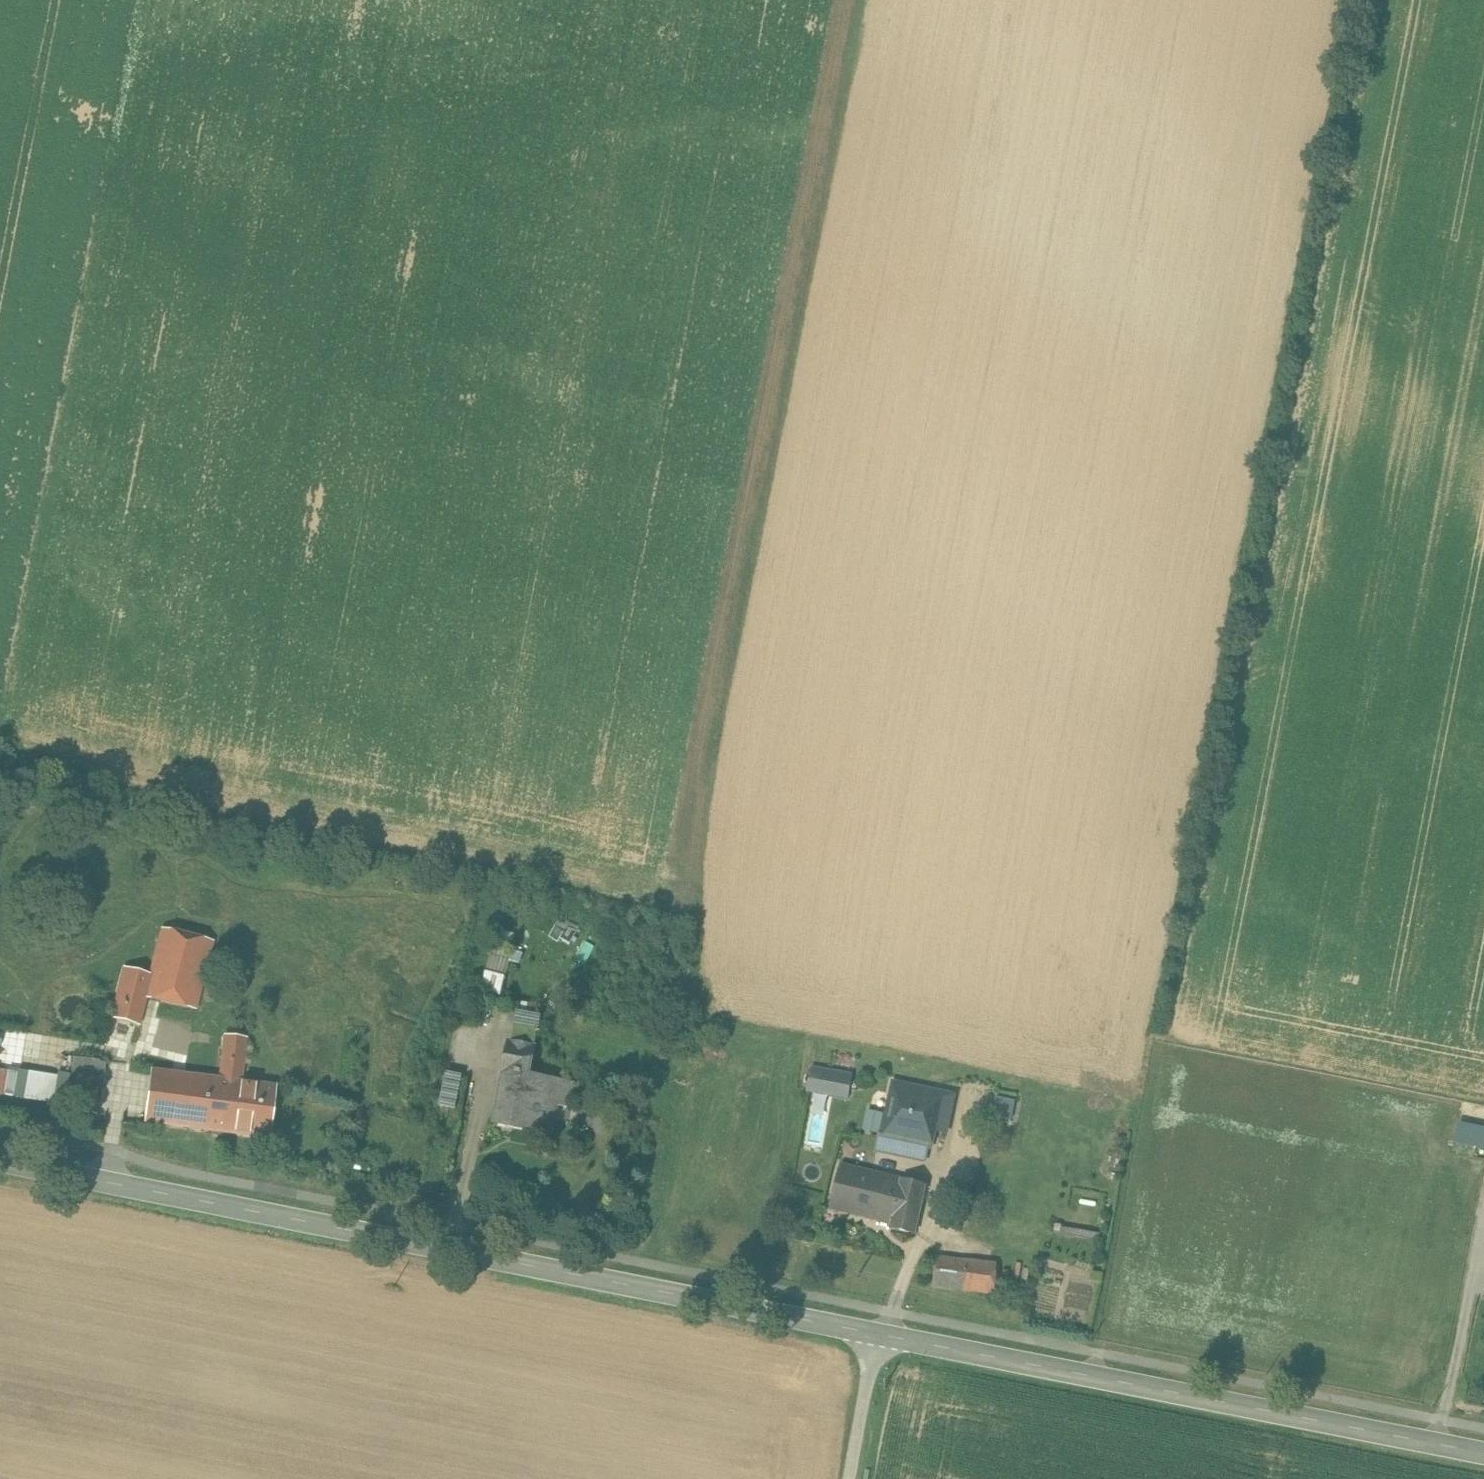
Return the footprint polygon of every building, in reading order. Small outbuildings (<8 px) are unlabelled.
[(560,917),(553,934),(572,942),(579,926),(560,917)] [(213,940),(163,928),(152,974),(125,967),(109,1030),(136,1037),(147,997),(195,1008),(213,940)] [(493,953),(484,988),(503,993),(512,958),(493,953)] [(521,1008),(517,1020),(541,1027),(545,1015),(521,1008)] [(220,1078),(151,1070),(145,1122),(235,1134),(242,1081),(247,1037),(225,1035),(220,1078)] [(536,1046),(512,1041),(506,1072),(510,1073),(500,1125),(539,1132),(544,1103),(569,1107),(574,1083),(530,1075),(536,1046)] [(101,1108),(107,1061),(74,1056),(71,1076),(0,1065),(0,1094),(101,1108)] [(852,1075),(812,1068),(808,1090),(848,1097),(852,1075)] [(443,1105),(459,1108),(465,1074),(449,1071),(443,1105)] [(277,1086),(242,1081),(235,1134),(270,1138),(277,1086)] [(955,1097),(893,1084),(877,1149),(892,1152),(894,1140),(928,1147),(932,1131),(946,1134),(955,1097)] [(7,1094),(5,1107),(42,1114),(44,1101),(7,1094)] [(1483,1144),(1483,1124),(1458,1123),(1458,1144),(1483,1144)] [(926,1186),(842,1165),(831,1208),(893,1223),(892,1228),(915,1234),(926,1186)] [(997,1263),(936,1256),(934,1287),(995,1294),(997,1263)]
